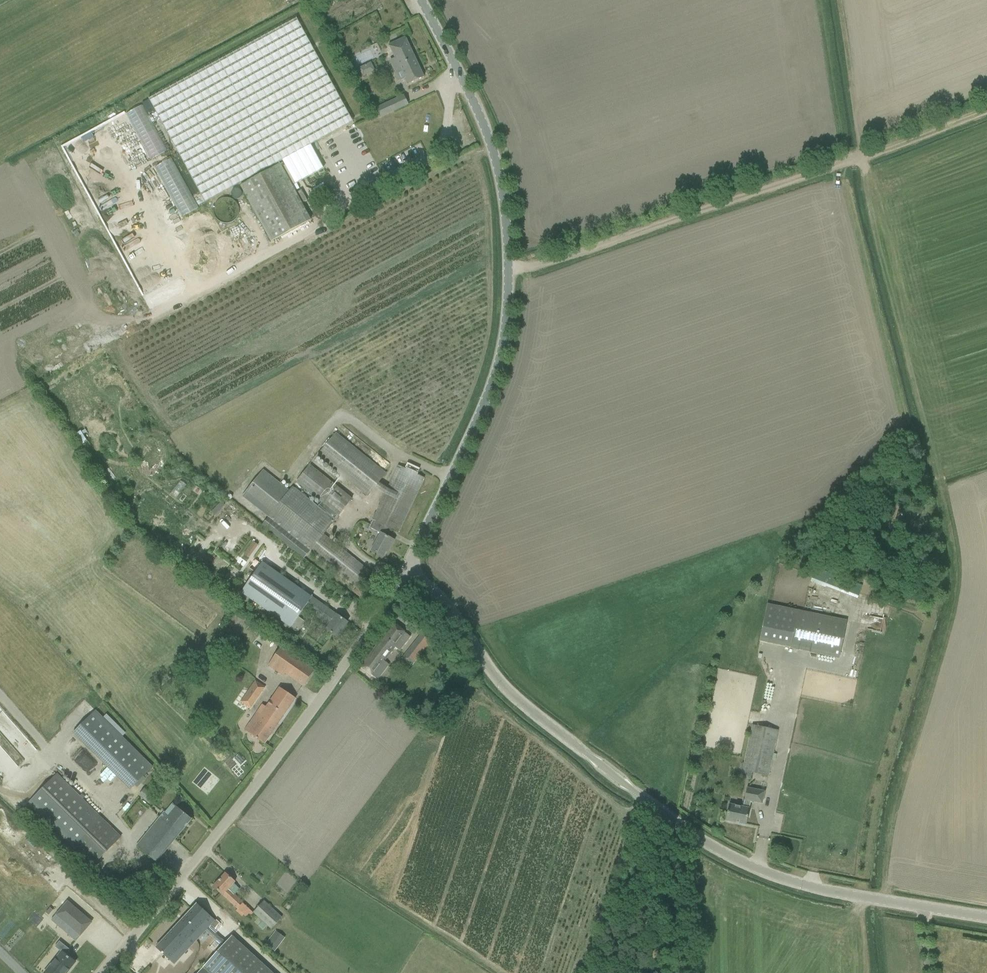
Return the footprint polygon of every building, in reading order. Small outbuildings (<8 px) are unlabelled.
[(297,18),(148,99),(205,202),(353,122),(297,18)] [(404,79),(407,85),(424,77),(405,37),(389,45),(400,70),(394,73),(398,82),(404,79)] [(370,48),(351,57),(355,65),(374,57),(370,48)] [(359,68),(363,76),(375,71),(371,62),(359,68)] [(408,104),(404,95),(376,108),(380,118),(408,104)] [(167,151),(141,104),(124,113),(151,160),(167,151)] [(198,207),(171,158),(154,168),(181,216),(198,207)] [(280,164),(240,185),(271,242),(310,220),(301,204),(296,193),(280,164)] [(307,201),(301,190),(296,193),(301,204),(307,201)] [(316,456),(339,474),(336,477),(344,483),(347,480),(367,497),(387,473),(336,432),(316,456)] [(293,486),(289,490),(263,470),(242,496),(268,517),(262,524),(304,558),(310,551),(357,588),(354,592),(360,597),(366,589),(360,585),(370,572),(323,535),(334,521),(333,520),(337,515),(339,516),(353,498),(310,464),(296,482),(321,502),(318,506),(293,486)] [(371,551),(374,552),(382,557),(388,546),(390,547),(394,540),(387,537),(391,529),(398,532),(424,478),(398,466),(368,528),(380,533),(371,551)] [(304,608),(321,620),(329,625),(326,630),(337,637),(347,622),(336,615),(335,617),(327,611),(329,609),(263,561),(241,591),(290,627),(304,608)] [(812,582),(859,596),(864,583),(817,568),(812,582)] [(759,642),(839,658),(847,620),(767,603),(759,642)] [(393,624),(360,667),(378,680),(389,665),(384,661),(395,647),(400,651),(410,637),(393,624)] [(411,666),(428,645),(433,639),(423,631),(402,659),(411,666)] [(281,647),(274,658),(268,666),(283,676),(285,674),(303,686),(314,670),(281,647)] [(241,702),(250,709),(264,687),(255,681),(241,702)] [(245,731),(256,738),(264,744),(295,698),(280,687),(266,707),(262,705),(245,731)] [(72,735),(131,790),(153,767),(95,711),(72,735)] [(752,725),(745,763),(742,763),(739,778),(751,780),(752,773),(767,776),(777,731),(752,725)] [(29,803),(73,847),(93,866),(121,838),(101,819),(57,774),(29,803)] [(729,804),(727,811),(725,820),(746,825),(751,801),(762,803),(764,794),(764,792),(747,788),(744,800),(743,807),(729,804)] [(151,804),(155,800),(144,791),(140,795),(151,804)] [(136,846),(148,856),(156,862),(192,819),(174,804),(166,814),(164,812),(136,846)] [(225,873),(213,886),(223,895),(238,908),(236,911),(242,917),(243,915),(248,919),(253,913),(234,895),(239,889),(234,883),(235,882),(225,873)] [(79,913),(80,913),(61,897),(46,915),(52,920),(57,915),(69,925),(64,931),(70,936),(75,930),(67,923),(77,911),(79,913)] [(264,901),(253,913),(271,929),(282,918),(264,901)] [(197,904),(156,948),(174,965),(215,920),(197,904)] [(277,951),(286,937),(276,930),(266,944),(277,951)] [(232,936),(203,967),(209,972),(272,972),(232,936)] [(75,962),(66,955),(70,950),(59,941),(55,946),(62,952),(45,972),(66,972),(75,962)]
